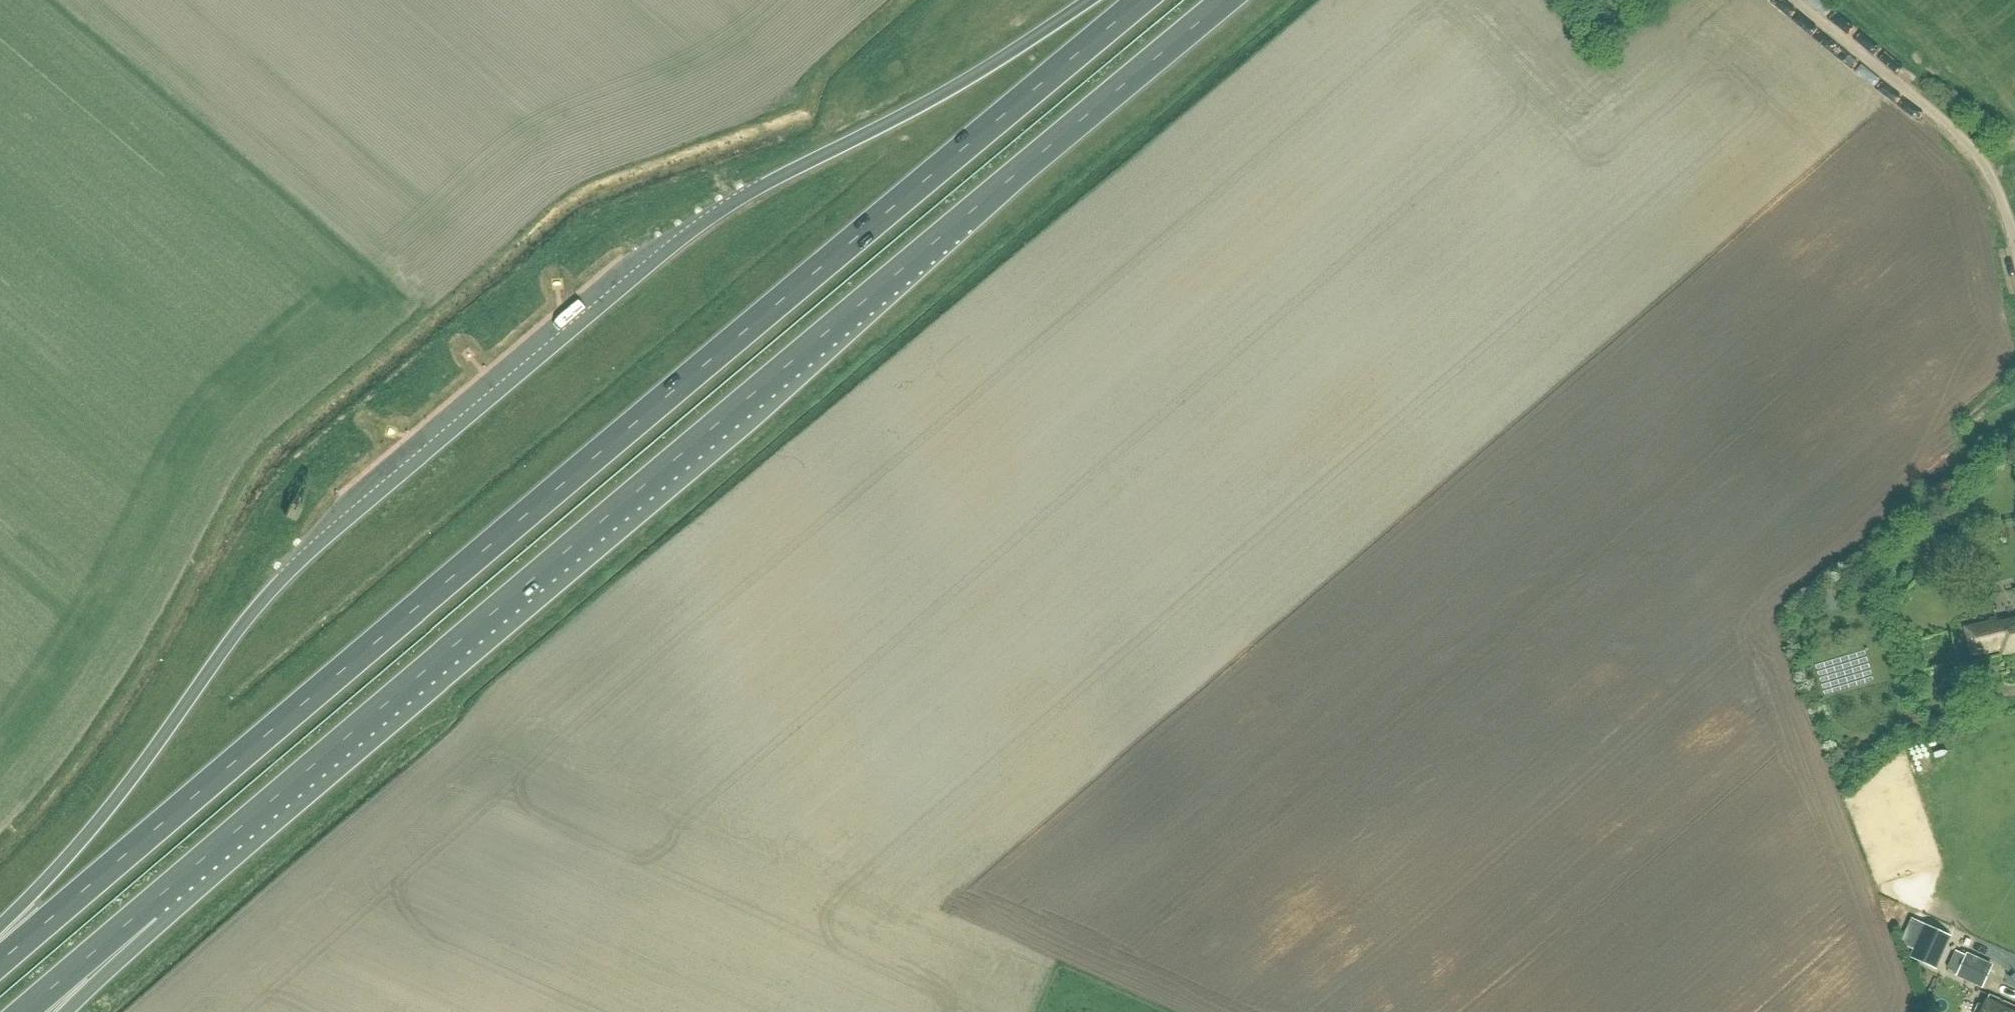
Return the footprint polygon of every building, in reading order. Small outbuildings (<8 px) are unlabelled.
[(1997,625),(1996,622),(1965,630),(1971,655),(2002,647),(2003,654),(2014,651),(2014,620),(1997,625)] [(1952,936),(1913,918),(1901,944),(1915,950),(1911,958),(1936,970),(1952,936)] [(1993,965),(1958,949),(1950,967),(1959,971),(1957,977),(1983,988),(1993,965)] [(1990,996),(1982,1011),(2014,1011),(2014,1007),(1990,996)]
